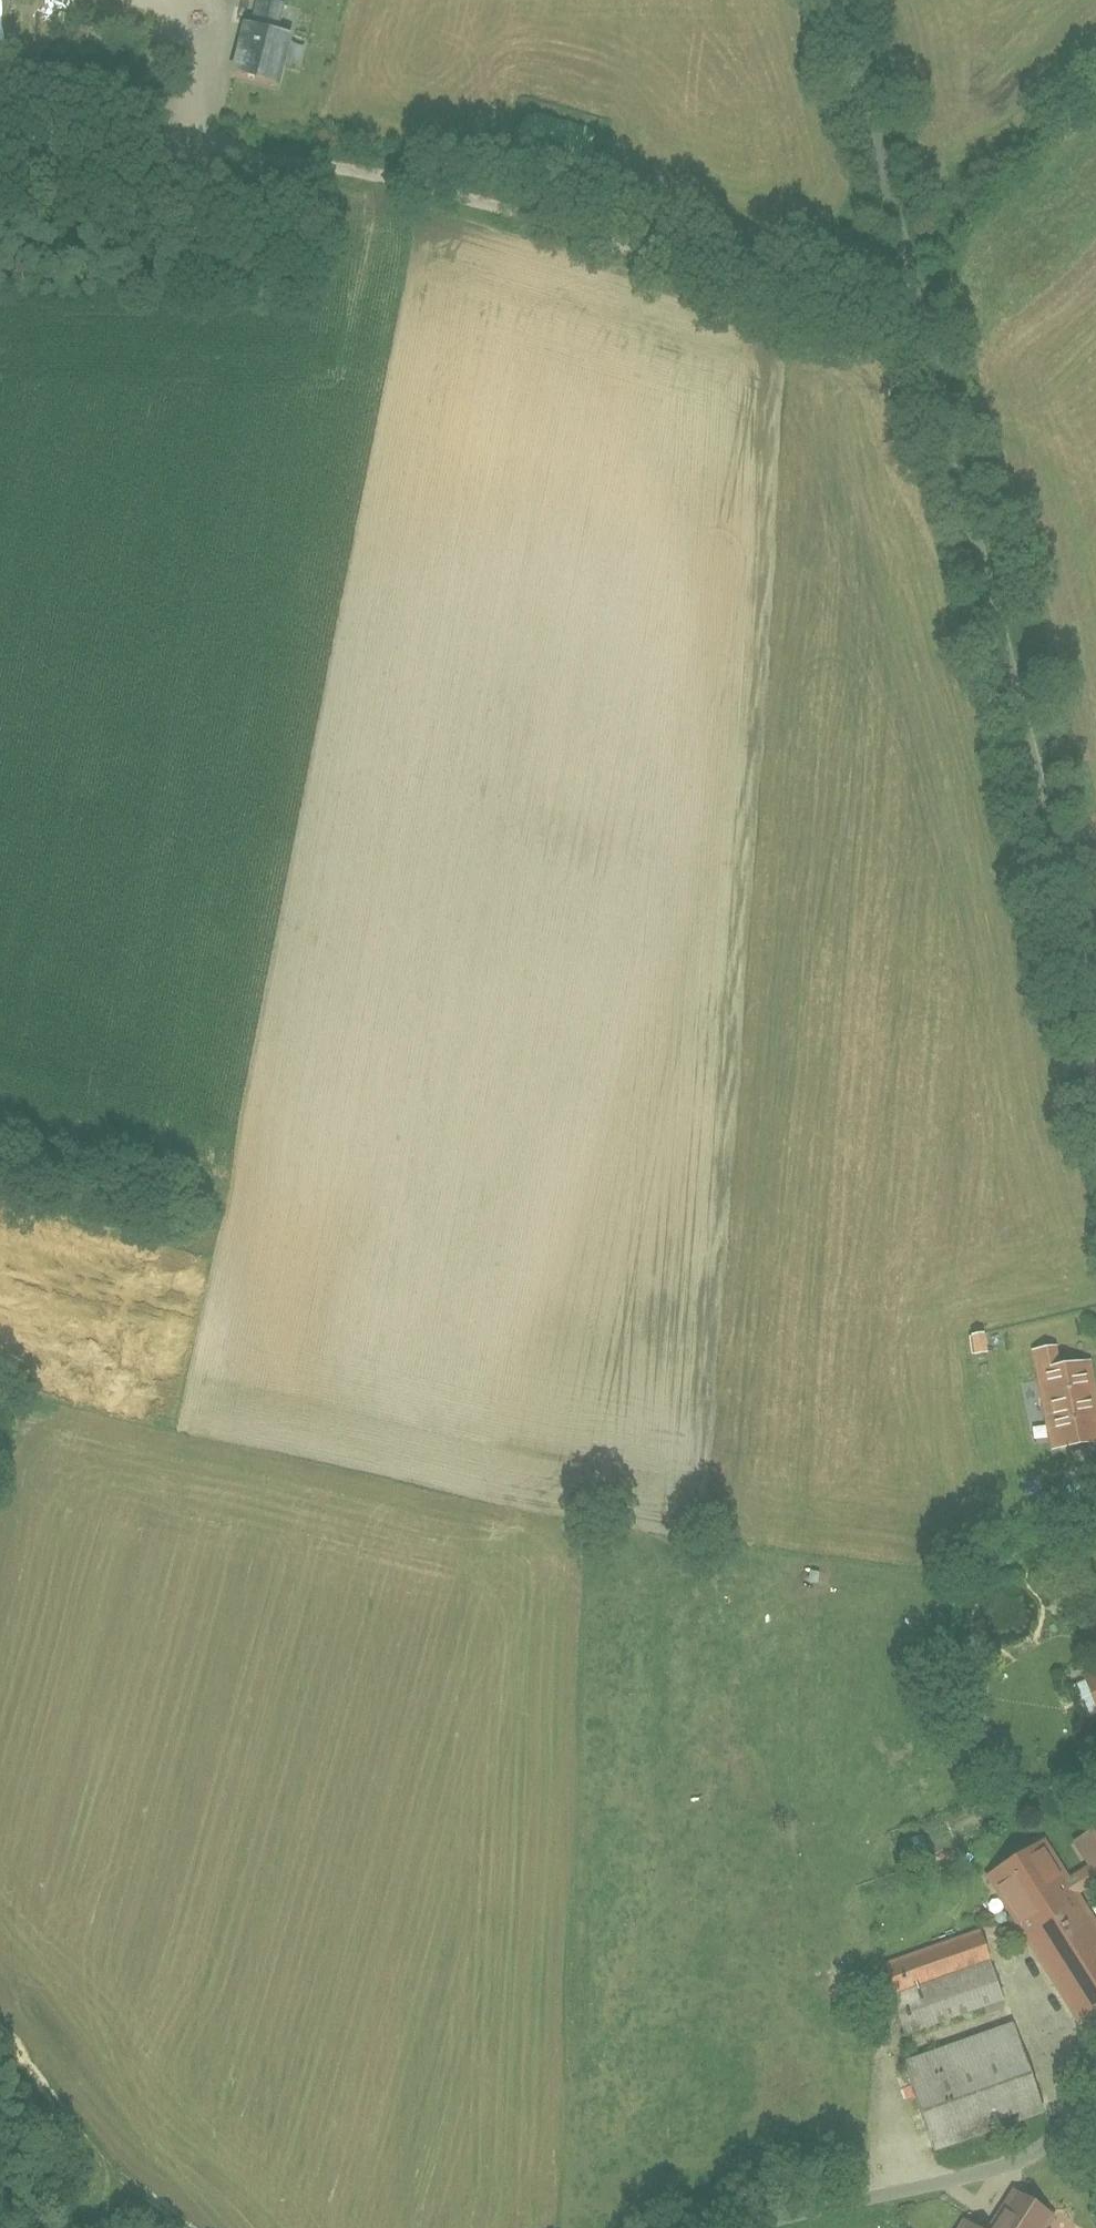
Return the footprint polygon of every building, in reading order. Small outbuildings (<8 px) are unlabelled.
[(276,9),(279,0),(237,0),(276,9)] [(239,28),(226,83),(272,94),(284,39),(239,28)] [(1049,1457),(1095,1449),(1095,1392),(1090,1359),(1034,1369),(1049,1457)] [(1077,1679),(1095,1721),(1095,1671),(1077,1679)] [(1094,1891),(1095,1894),(1095,1834),(1070,1849),(1085,1875),(1063,1889),(1039,1849),(976,1886),(1064,2033),(1095,2015),(1095,1943),(1073,1903),(1094,1891)] [(882,2011),(932,2161),(1037,2126),(987,1976),(882,2011)] [(1001,2192),(977,2227),(1057,2227),(1001,2192)]
